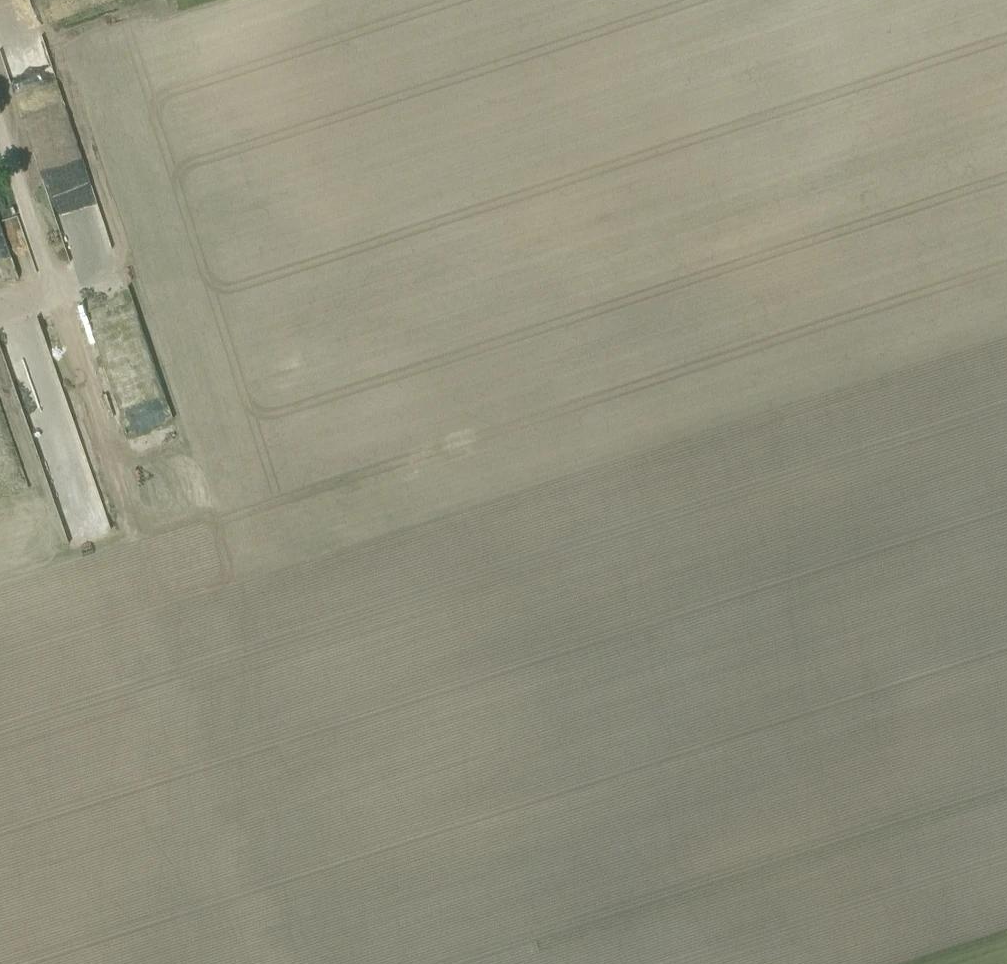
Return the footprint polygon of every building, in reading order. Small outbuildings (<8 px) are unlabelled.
[(15,392),(18,402),(59,390),(41,329),(38,331),(43,349),(26,355),(29,365),(18,369),(24,390),(15,392)]
